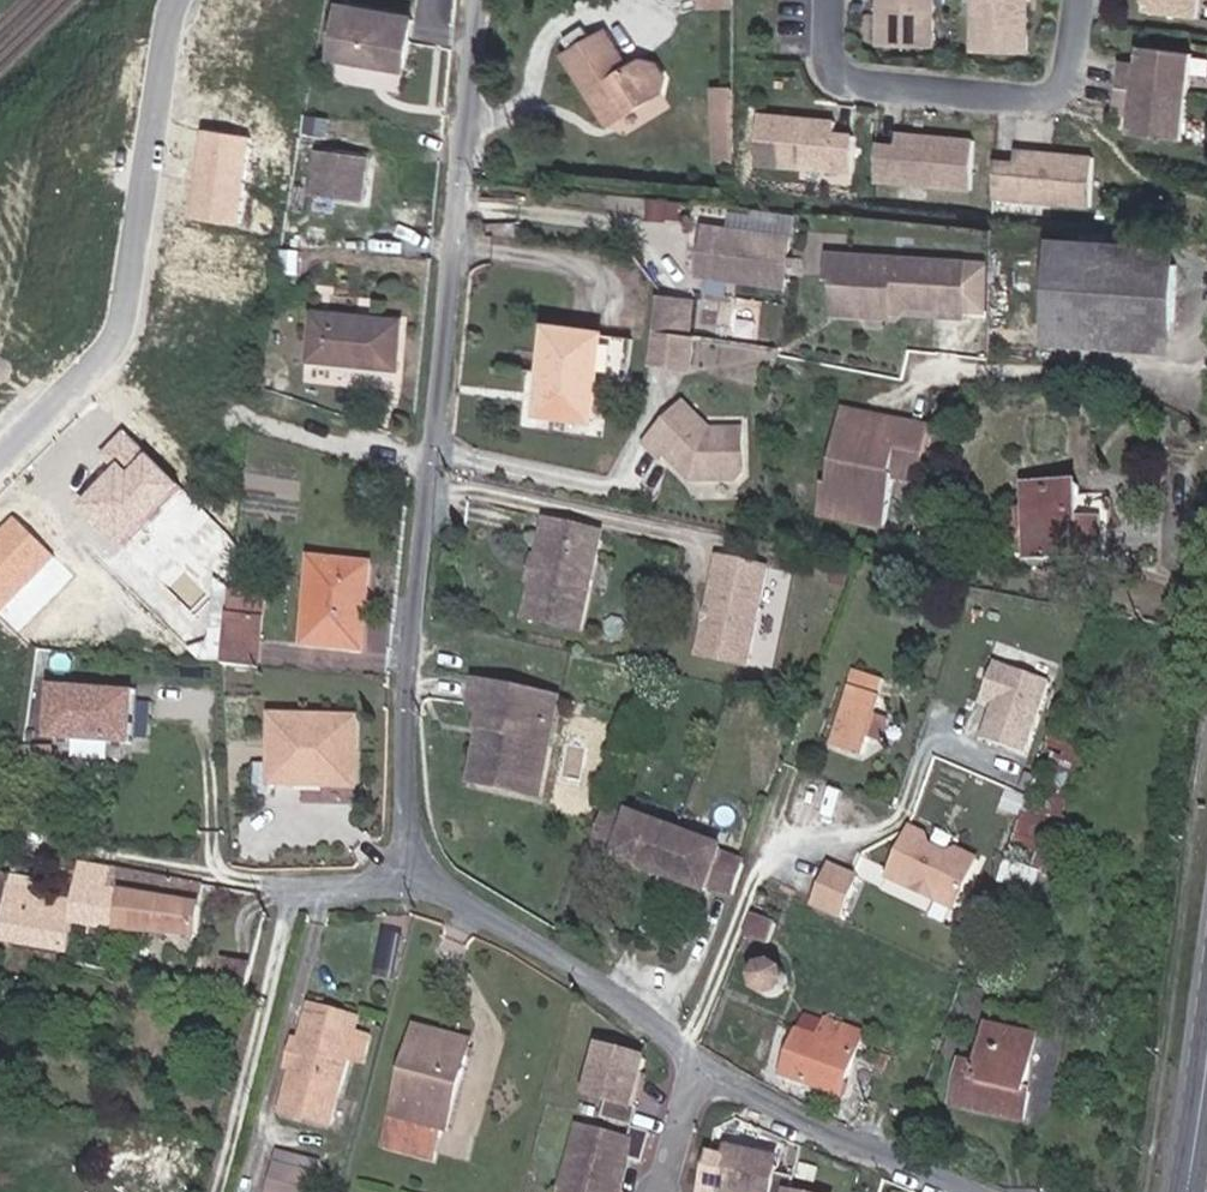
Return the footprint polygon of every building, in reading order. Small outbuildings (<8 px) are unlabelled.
[(933,0),(879,0),(877,43),(931,45),(933,0)] [(1028,0),(974,0),(972,49),(1027,50),(1028,0)] [(1200,0),(1148,0),(1147,12),(1197,19),(1200,0)] [(400,79),(407,30),(336,19),(328,69),(400,79)] [(595,37),(555,64),(594,129),(650,98),(650,83),(643,70),(633,69),(618,77),(595,37)] [(1185,100),(1192,58),(1142,49),(1139,66),(1138,75),(1119,72),(1116,90),(1185,100)] [(1138,75),(1139,66),(1120,63),(1119,72),(1138,75)] [(740,160),(741,83),(716,83),(715,160),(740,160)] [(1179,144),(1185,100),(1116,90),(1114,108),(1132,111),(1131,120),(1128,137),(1179,144)] [(837,129),(839,114),(759,108),(755,165),(856,172),(859,130),(837,129)] [(1131,120),(1132,111),(1114,108),(1112,117),(1131,120)] [(236,227),(249,137),(197,130),(186,220),(236,227)] [(967,194),(972,145),(896,137),(895,149),(875,148),(872,184),(967,194)] [(1084,210),(1089,161),(1012,153),(1011,165),(991,163),(988,200),(1084,210)] [(358,209),(364,170),(315,166),(309,205),(358,209)] [(372,171),(364,170),(358,209),(366,209),(372,171)] [(782,286),(789,238),(697,229),(693,277),(782,286)] [(1179,271),(1181,246),(1101,239),(1055,236),(1053,261),(1179,271)] [(966,256),(823,249),(817,314),(891,322),(905,311),(961,319),(966,256)] [(1049,326),(1174,334),(1179,271),(1053,261),(1049,326)] [(674,295),(657,293),(652,330),(672,332),(674,295)] [(320,326),(315,373),(397,378),(402,334),(320,326)] [(1107,348),(1172,356),(1174,334),(1049,326),(1046,348),(1099,347),(1107,348)] [(675,365),(678,333),(672,332),(652,330),(648,361),(675,365)] [(629,341),(540,331),(530,418),(585,425),(590,374),(626,378),(629,341)] [(686,366),(690,335),(678,333),(675,365),(686,366)] [(1172,362),(1172,356),(1107,348),(1099,347),(1046,348),(1046,352),(1172,362)] [(845,405),(868,412),(870,400),(848,395),(845,405)] [(681,398),(642,437),(657,451),(662,445),(690,469),(697,461),(706,470),(736,469),(742,464),(740,420),(708,422),(681,398)] [(870,400),(868,412),(904,421),(906,409),(870,400)] [(818,498),(855,508),(868,412),(845,405),(829,469),(825,468),(818,498)] [(868,412),(855,508),(884,515),(897,465),(921,469),(933,414),(906,409),(904,421),(868,412)] [(142,448),(123,426),(98,451),(110,463),(72,505),(125,550),(181,489),(140,450),(142,448)] [(1086,477),(1031,476),(1029,546),(1104,547),(1105,490),(1086,489),(1086,477)] [(601,523),(545,510),(524,609),(579,621),(601,523)] [(11,513),(0,524),(0,614),(55,556),(11,513)] [(748,659),(768,561),(718,551),(698,649),(748,659)] [(369,576),(314,570),(303,655),(358,660),(369,576)] [(226,620),(255,675),(261,623),(226,620)] [(998,702),(985,737),(1031,754),(1059,679),(1002,657),(986,698),(998,702)] [(875,722),(888,684),(858,675),(855,673),(849,694),(851,695),(833,751),(862,760),(867,744),(875,722)] [(552,740),(556,720),(554,720),(561,693),(473,674),(469,700),(483,703),(478,724),(492,727),(480,780),(523,788),(534,737),(552,740)] [(136,698),(61,689),(57,735),(131,743),(136,698)] [(889,726),(875,722),(867,744),(882,748),(889,726)] [(492,727),(478,724),(467,777),(480,780),(492,727)] [(360,801),(362,734),(277,732),(275,799),(360,801)] [(541,791),(552,740),(534,737),(523,788),(541,791)] [(1051,751),(1002,901),(1029,911),(1080,760),(1051,751)] [(860,808),(805,795),(803,803),(857,816),(860,808)] [(848,845),(857,816),(803,803),(793,832),(848,845)] [(634,815),(608,804),(597,837),(618,847),(615,853),(663,875),(683,829),(638,807),(634,815)] [(966,909),(988,859),(966,850),(956,854),(937,846),(933,836),(916,828),(895,878),(966,909)] [(728,849),(683,829),(663,875),(707,895),(709,888),(735,898),(748,866),(726,856),(728,849)] [(102,931),(110,871),(41,860),(8,856),(0,911),(0,949),(65,958),(71,927),(102,931)] [(846,918),(867,874),(833,858),(812,901),(846,918)] [(190,943),(200,886),(138,877),(110,871),(102,931),(190,943)] [(757,927),(766,906),(757,903),(749,924),(757,927)] [(399,978),(409,914),(387,911),(376,975),(399,978)] [(765,954),(773,933),(757,927),(749,924),(744,934),(741,944),(765,954)] [(240,1003),(248,972),(209,963),(203,995),(240,1003)] [(760,978),(758,986),(760,992),(765,998),(773,1001),(778,1000),(783,997),(788,993),(791,984),(789,978),(785,973),(779,968),(771,969),(764,973),(760,978)] [(273,1118),(321,1131),(326,1106),(328,1107),(344,1046),(335,1043),(340,1025),(302,1016),(298,1033),(293,1032),(278,1094),(280,1094),(273,1118)] [(840,1097),(854,1044),(827,1037),(818,1033),(817,1037),(796,1031),(781,1080),(840,1097)] [(608,1077),(617,1043),(607,1040),(598,1074),(608,1077)] [(445,1093),(456,1095),(465,1057),(410,1042),(379,1158),(425,1170),(432,1142),(445,1093)] [(635,1108),(650,1053),(617,1043),(608,1077),(598,1074),(592,1098),(608,1102),(604,1118),(636,1127),(640,1110),(635,1108)] [(992,1088),(968,1081),(957,1118),(1032,1142),(1055,1067),(1005,1048),(992,1088)] [(442,1146),(456,1095),(445,1093),(432,1142),(442,1146)] [(636,1127),(632,1141),(585,1129),(577,1158),(586,1161),(577,1190),(583,1191),(620,1191),(624,1178),(629,1156),(643,1160),(651,1131),(636,1127)] [(715,1168),(710,1191),(729,1191),(729,1190),(739,1191),(777,1191),(781,1171),(782,1163),(757,1158),(757,1152),(739,1147),(733,1172),(715,1168)] [(783,1157),(757,1152),(757,1158),(782,1163),(783,1157)] [(311,1169),(272,1158),(269,1168),(266,1167),(260,1191),(306,1191),(311,1169)] [(586,1161),(577,1158),(568,1188),(577,1190),(586,1161)] [(777,1191),(798,1191),(802,1176),(781,1171),(777,1191)]
